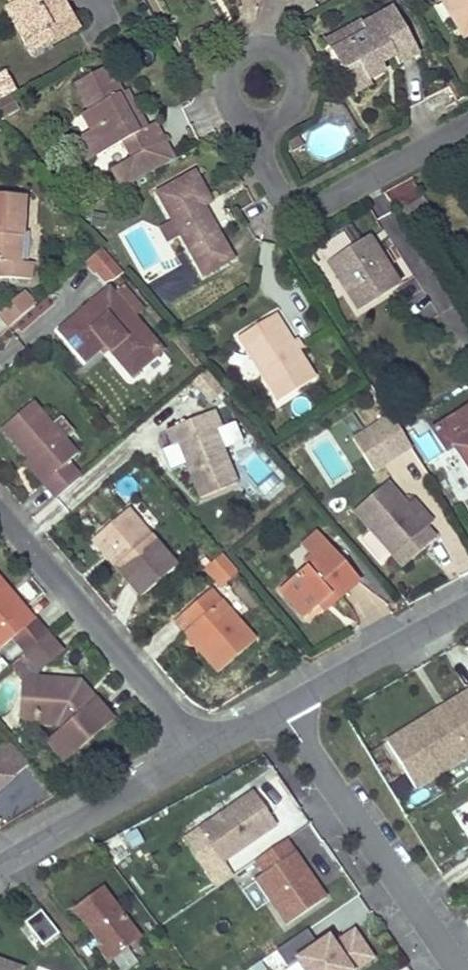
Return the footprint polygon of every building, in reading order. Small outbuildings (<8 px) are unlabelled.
[(4,8),(25,43),(70,17),(60,0),(17,0),(9,5),(4,8)] [(453,23),(467,15),(467,0),(440,0),(453,23)] [(364,34),(330,52),(347,83),(363,74),(367,81),(384,71),(380,63),(377,58),(389,52),(392,57),(397,64),(417,53),(392,8),(360,25),(364,34)] [(453,23),(461,36),(467,32),(467,15),(453,23)] [(70,17),(25,43),(31,55),(76,29),(70,17)] [(325,41),(330,52),(364,34),(360,25),(358,23),(325,41)] [(377,58),(380,63),(392,57),(389,52),(377,58)] [(88,131),(100,153),(121,142),(129,157),(109,167),(119,185),(170,157),(152,123),(144,128),(136,132),(115,95),(119,93),(104,65),(71,83),(86,110),(79,114),(88,131)] [(0,71),(0,99),(12,93),(0,71)] [(363,74),(347,83),(353,94),(369,86),(369,85),(367,81),(363,74)] [(124,91),(119,93),(115,95),(136,132),(144,128),(124,91)] [(100,153),(88,131),(77,136),(91,158),(100,153)] [(194,171),(155,192),(203,276),(232,259),(203,206),(211,202),(194,171)] [(420,194),(404,204),(417,225),(433,215),(420,194)] [(31,280),(32,262),(19,262),(23,198),(0,196),(0,278),(31,280)] [(404,204),(394,210),(408,231),(417,225),(404,204)] [(368,240),(327,264),(357,313),(398,288),(368,240)] [(101,248),(85,263),(92,272),(109,257),(101,248)] [(109,257),(92,272),(100,281),(111,279),(120,270),(109,257)] [(108,288),(59,329),(85,359),(104,344),(131,375),(160,350),(108,288)] [(8,328),(35,305),(23,292),(0,311),(0,319),(8,328)] [(296,351),(290,341),(274,315),(236,337),(277,401),(313,378),(296,351)] [(295,338),(290,341),(296,351),(301,347),(295,338)] [(27,460),(43,478),(39,481),(54,498),(78,478),(65,463),(75,454),(63,440),(52,427),(50,424),(31,402),(0,428),(27,460)] [(165,427),(172,445),(177,443),(185,464),(199,497),(236,482),(222,448),(214,429),(221,426),(214,408),(165,427)] [(432,431),(445,451),(452,447),(467,471),(467,408),(432,431)] [(73,432),(60,416),(50,424),(52,427),(63,440),(73,432)] [(414,453),(391,416),(355,437),(378,475),(414,453)] [(221,426),(214,429),(222,448),(229,445),(221,426)] [(177,443),(172,445),(180,466),(185,464),(177,443)] [(27,460),(23,464),(39,481),(43,478),(27,460)] [(414,515),(405,505),(386,483),(353,513),(402,569),(423,551),(413,539),(431,523),(420,511),(414,515)] [(411,500),(405,505),(414,515),(420,511),(411,500)] [(126,509),(97,535),(117,557),(110,563),(139,596),(175,566),(126,509)] [(97,535),(91,540),(110,563),(117,557),(97,535)] [(303,618),(315,607),(328,597),(333,603),(358,581),(328,547),(279,590),(303,618)] [(220,554),(204,568),(218,585),(235,571),(220,554)] [(7,590),(0,582),(0,647),(10,639),(32,620),(26,614),(23,618),(2,595),(7,590)] [(178,616),(188,627),(206,648),(199,654),(216,673),(254,639),(210,588),(178,616)] [(26,614),(7,590),(2,595),(23,618),(26,614)] [(328,597),(315,607),(321,613),(333,603),(328,597)] [(32,620),(10,639),(24,654),(45,636),(32,620)] [(188,627),(181,633),(199,654),(206,648),(188,627)] [(45,636),(24,654),(38,671),(59,653),(45,636)] [(296,649),(285,655),(290,663),(301,657),(296,649)] [(38,671),(24,654),(9,667),(20,680),(26,675),(38,676),(38,671)] [(79,681),(79,678),(38,676),(26,675),(20,680),(17,716),(23,724),(52,725),(57,731),(43,742),(61,764),(111,719),(94,698),(84,706),(76,696),(79,681)] [(94,698),(79,681),(76,696),(84,706),(94,698)] [(445,707),(448,711),(442,715),(439,710),(386,743),(415,791),(467,758),(467,692),(445,707)] [(448,711),(445,707),(439,710),(442,715),(448,711)] [(28,763),(7,739),(0,745),(0,788),(28,763)] [(2,795),(18,808),(30,793),(15,780),(2,795)] [(218,864),(275,825),(252,793),(196,832),(218,864)] [(305,870),(284,841),(254,862),(294,920),(324,899),(309,877),(306,880),(301,872),(305,870)] [(309,877),(305,870),(301,872),(306,880),(309,877)] [(102,889),(73,909),(102,947),(101,949),(109,961),(139,939),(102,889)] [(44,945),(60,933),(42,909),(26,922),(44,945)] [(371,959),(352,932),(332,946),(327,938),(316,945),(305,931),(275,952),(286,967),(295,962),(301,969),(356,969),(371,959)] [(140,963),(130,950),(115,961),(122,969),(131,969),(140,963)] [(22,969),(0,961),(0,969),(22,969)]
